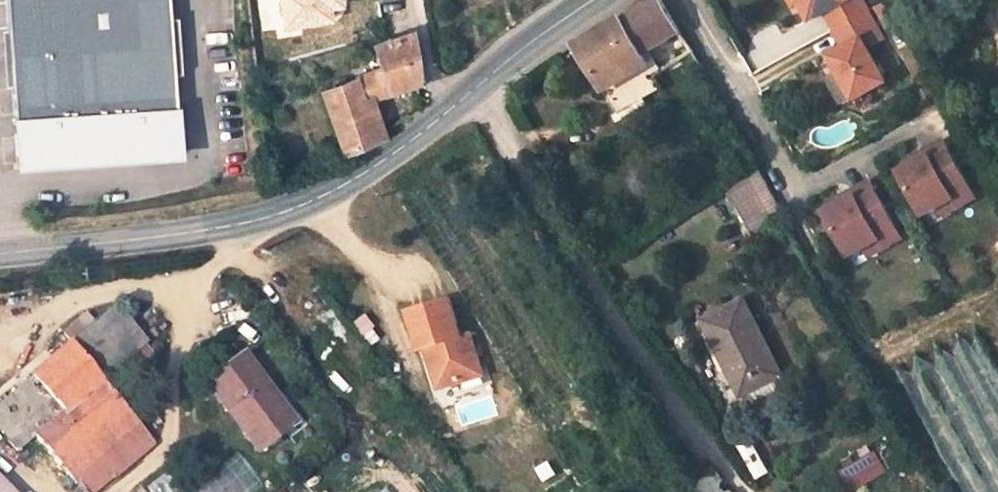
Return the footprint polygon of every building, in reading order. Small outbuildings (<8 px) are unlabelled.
[(167,0),(3,0),(16,166),(178,154),(175,114),(167,0)] [(285,30),(334,24),(332,11),(346,9),(345,0),(282,0),(285,30)] [(620,113),(663,87),(640,47),(678,24),(663,0),(638,0),(624,14),(577,44),(620,113)] [(797,10),(803,6),(800,0),(791,0),(797,10)] [(803,6),(811,20),(828,11),(822,0),(800,0),(803,6)] [(871,90),(887,81),(869,48),(885,38),(864,0),(822,0),(828,11),(832,8),(841,26),(851,43),(847,46),(871,90)] [(892,0),(889,0),(876,7),(887,28),(903,20),(892,0)] [(832,8),(828,11),(837,28),(841,26),(832,8)] [(644,54),(682,31),(678,24),(640,47),(644,54)] [(841,26),(837,28),(847,46),(851,43),(841,26)] [(410,35),(374,47),(381,70),(320,93),(342,153),(378,138),(362,102),(370,99),(418,82),(410,35)] [(871,90),(847,46),(830,55),(854,99),(871,90)] [(384,132),(370,99),(362,102),(378,138),(384,132)] [(976,196),(946,141),(928,151),(930,156),(900,172),(923,214),(938,205),(953,197),(958,206),(976,196)] [(730,189),(757,236),(788,215),(762,168),(730,189)] [(901,237),(871,182),(852,192),(855,196),(824,213),(847,255),(863,246),(878,238),(883,247),(901,237)] [(943,215),(958,206),(953,197),(938,205),(943,215)] [(883,247),(878,238),(863,246),(868,255),(883,247)] [(451,298),(408,312),(421,351),(427,348),(430,355),(434,353),(437,362),(433,364),(441,389),(464,382),(462,374),(484,367),(472,333),(463,336),(451,298)] [(712,304),(717,314),(725,309),(720,300),(712,304)] [(713,315),(738,366),(728,371),(740,395),(744,393),(747,400),(752,403),(760,405),(780,396),(783,389),(784,383),(780,376),(782,374),(756,322),(750,311),(745,300),(726,309),(725,309),(717,314),(716,314),(713,315)] [(105,382),(149,344),(116,306),(83,333),(76,325),(65,334),(72,343),(105,382)] [(750,311),(756,322),(761,319),(755,308),(750,311)] [(704,320),(728,371),(738,366),(713,315),(704,320)] [(0,404),(0,433),(18,454),(35,440),(64,472),(82,491),(97,491),(155,443),(105,382),(72,343),(0,404)] [(269,443),(294,424),(244,357),(209,385),(218,398),(259,451),(269,443)] [(462,374),(464,382),(486,374),(484,367),(462,374)] [(851,488),(886,475),(878,453),(843,466),(851,488)] [(51,470),(57,477),(64,472),(57,465),(51,470)] [(693,484),(698,491),(728,491),(714,470),(693,484)] [(0,479),(0,491),(12,491),(0,479)]
